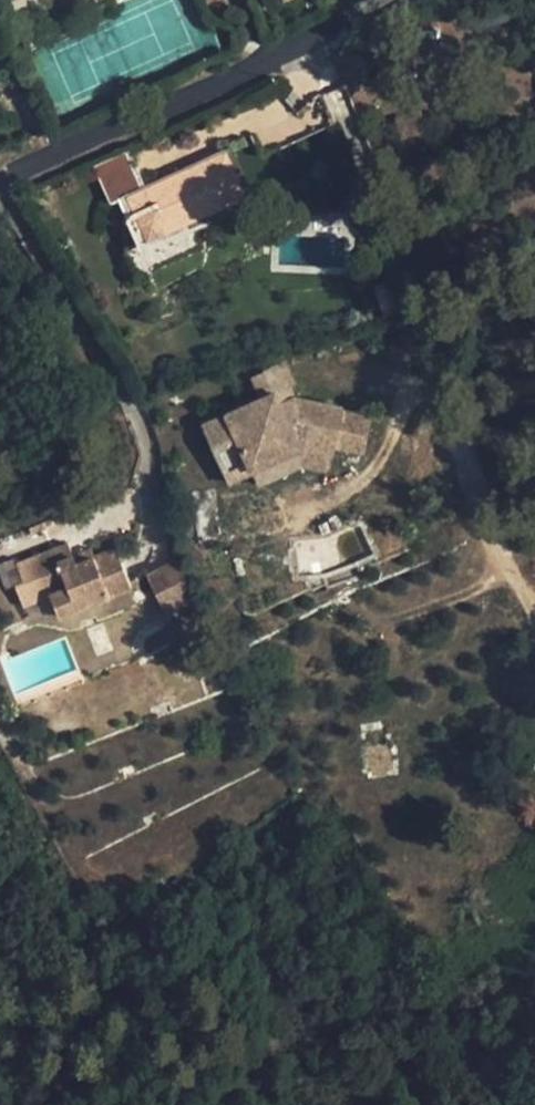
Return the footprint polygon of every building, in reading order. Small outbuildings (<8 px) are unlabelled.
[(247,196),(226,150),(141,189),(126,157),(96,171),(111,203),(126,196),(147,242),(247,196)] [(290,401),(284,389),(292,386),(296,384),(287,363),(251,380),(260,399),(202,426),(227,481),(251,470),(312,441),(332,446),(365,452),(373,414),(297,398),(290,401)] [(297,398),(292,386),(284,389),(290,401),(297,398)] [(312,441),(251,470),(258,485),(302,465),(327,470),(332,446),(312,441)] [(52,593),(61,615),(129,588),(114,548),(74,565),(71,556),(22,575),(25,581),(16,585),(24,604),(52,593)] [(175,559),(157,568),(178,610),(196,601),(175,559)] [(145,574),(166,616),(178,610),(157,568),(145,574)]
